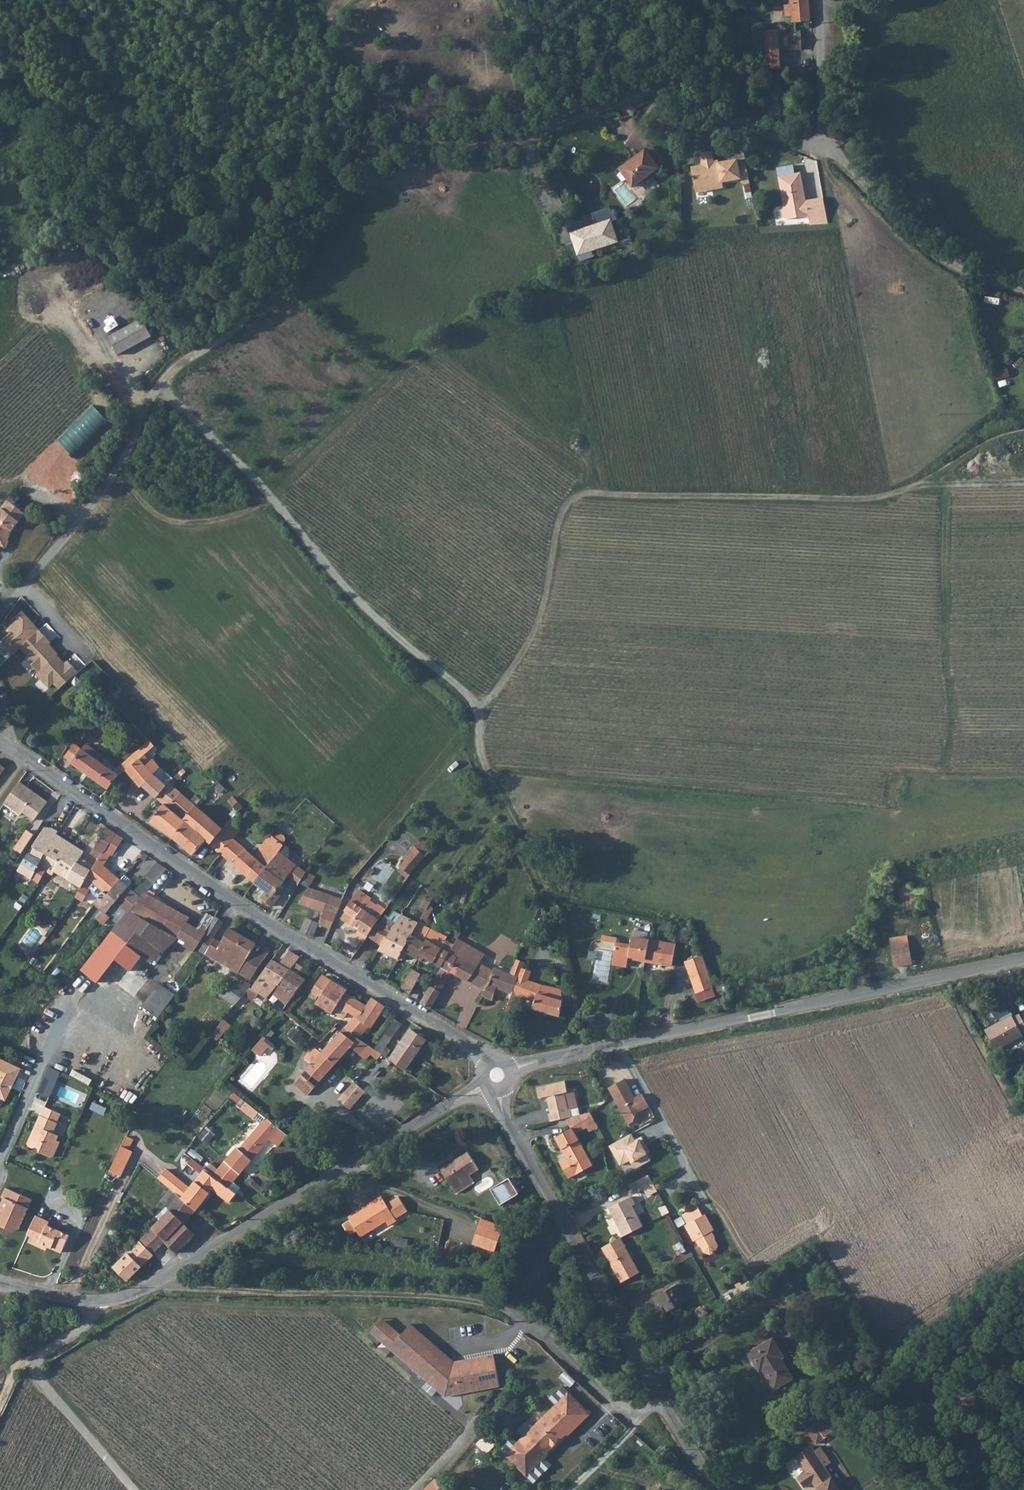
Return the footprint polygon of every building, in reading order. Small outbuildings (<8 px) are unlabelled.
[(793,23),(811,22),(810,0),(791,0),(792,6),(792,18),(793,23)] [(767,63),(780,61),(779,50),(779,34),(778,31),(765,32),(767,63)] [(779,34),(779,50),(802,48),(801,32),(793,33),(779,34)] [(620,171),(634,190),(659,171),(646,152),(620,171)] [(741,175),(738,161),(721,165),(721,164),(716,165),(714,153),(702,156),(704,167),(693,169),(696,181),(741,175)] [(810,215),(811,218),(829,215),(825,196),(808,200),(802,172),(781,176),(786,205),(784,209),(786,216),(790,219),(810,215)] [(724,184),(742,180),(741,175),(696,181),(697,191),(714,188),(714,190),(725,188),(724,184)] [(594,225),(570,233),(578,256),(618,244),(608,212),(592,217),(594,225)] [(141,320),(109,338),(118,354),(150,336),(141,320)] [(1007,369),(994,371),(996,380),(1009,377),(1007,369)] [(7,549),(10,541),(8,541),(13,532),(26,514),(7,500),(0,509),(0,547),(7,549)] [(52,644),(22,612),(14,619),(17,622),(7,631),(11,635),(2,643),(13,655),(21,647),(30,657),(27,660),(39,673),(37,675),(49,689),(53,685),(58,692),(79,673),(68,660),(64,663),(49,646),(52,644)] [(112,789),(121,777),(116,773),(102,762),(106,757),(90,745),(86,750),(79,745),(70,757),(78,762),(77,763),(112,789)] [(147,754),(142,749),(136,755),(141,759),(146,755),(147,754)] [(136,755),(116,773),(121,777),(122,778),(129,771),(141,759),(136,755)] [(173,778),(154,759),(153,761),(152,762),(146,755),(141,759),(129,771),(144,786),(146,784),(158,797),(173,778)] [(179,773),(173,778),(158,797),(166,804),(152,821),(174,837),(196,807),(173,786),(182,776),(179,773)] [(21,781),(6,804),(22,815),(24,812),(35,820),(49,801),(21,781)] [(236,799),(234,796),(229,802),(236,809),(230,816),(233,819),(241,811),(244,807),(236,799)] [(196,807),(174,837),(194,855),(208,840),(222,853),(232,839),(223,830),(196,807)] [(250,812),(250,813),(244,807),(241,811),(251,821),(255,817),(250,812)] [(232,839),(222,853),(218,858),(226,864),(229,860),(256,882),(278,853),(284,844),(283,844),(286,840),(287,839),(287,837),(286,835),(285,834),(283,833),(281,833),(279,834),(275,832),(272,835),(271,834),(255,856),(247,851),(256,841),(232,820),(223,830),(232,839)] [(46,855),(59,831),(48,826),(34,847),(46,855)] [(108,827),(96,850),(104,855),(118,834),(108,827)] [(16,849),(22,853),(35,834),(28,830),(16,849)] [(55,872),(83,888),(83,887),(93,872),(78,862),(85,852),(61,836),(62,833),(59,831),(46,855),(53,859),(46,871),(53,875),(55,872)] [(94,889),(97,885),(104,890),(105,889),(111,894),(122,880),(105,866),(112,855),(114,856),(126,839),(118,834),(104,855),(93,872),(83,887),(88,890),(90,887),(94,889)] [(407,873),(422,854),(413,846),(398,865),(407,873)] [(30,854),(42,862),(46,855),(34,847),(30,854)] [(278,853),(256,882),(273,896),(287,876),(299,884),(300,882),(307,871),(295,864),(294,865),(291,863),(294,859),(293,857),(292,855),(290,854),(288,854),(286,855),(285,856),(284,858),(278,853)] [(42,862),(30,854),(18,871),(33,879),(39,868),(42,862)] [(53,859),(46,855),(42,862),(39,868),(46,871),(53,859)] [(310,888),(316,877),(307,871),(300,882),(308,887),(310,888)] [(105,889),(104,890),(94,903),(103,913),(98,920),(104,926),(110,919),(116,923),(117,923),(119,924),(128,912),(130,913),(132,909),(133,909),(143,898),(122,880),(111,894),(105,889)] [(418,885),(409,901),(414,904),(410,912),(408,911),(404,918),(400,916),(399,915),(382,945),(379,950),(398,959),(403,950),(421,917),(434,894),(418,885)] [(324,912),(319,924),(330,929),(343,898),(310,888),(308,887),(300,904),(324,912)] [(371,901),(372,899),(360,890),(346,910),(348,911),(342,919),(368,936),(378,923),(379,921),(371,915),(378,906),(371,901)] [(117,923),(111,932),(127,944),(141,956),(163,929),(179,938),(179,937),(187,942),(184,947),(194,953),(197,948),(215,918),(207,914),(199,928),(189,922),(191,918),(147,893),(143,898),(133,909),(132,909),(130,913),(128,912),(119,924),(117,923)] [(65,912),(62,916),(64,917),(71,907),(66,904),(63,911),(65,912)] [(387,916),(381,925),(378,923),(368,936),(382,945),(399,915),(394,912),(390,918),(387,916)] [(423,924),(425,920),(421,917),(403,950),(417,958),(419,955),(425,938),(422,935),(428,927),(423,924)] [(215,918),(197,948),(206,954),(217,938),(214,937),(222,923),(215,918)] [(313,937),(319,924),(307,918),(301,930),(313,937)] [(425,938),(430,941),(436,931),(428,927),(422,935),(425,938)] [(206,954),(228,965),(240,972),(251,953),(257,944),(231,928),(222,942),(217,938),(206,954)] [(441,947),(447,936),(436,931),(430,941),(425,938),(419,955),(441,966),(448,951),(441,947)] [(125,946),(127,944),(111,932),(110,933),(125,946)] [(101,946),(116,958),(125,946),(110,933),(101,946)] [(602,935),(600,946),(614,949),(612,965),(627,968),(628,959),(672,967),(676,943),(632,936),(630,944),(617,942),(617,937),(602,935)] [(889,938),(894,967),(912,964),(907,935),(889,938)] [(508,973),(501,971),(493,968),(491,971),(478,964),(483,955),(456,939),(448,951),(441,966),(451,972),(483,990),(482,994),(491,999),(495,988),(511,996),(516,977),(508,973)] [(251,953),(240,972),(253,979),(270,953),(269,953),(272,949),(272,946),(271,945),(269,944),(268,944),(266,945),(258,957),(251,953)] [(291,951),(281,964),(274,959),(257,981),(252,988),(269,997),(273,993),(291,970),(302,957),(291,951)] [(702,956),(684,962),(695,994),(713,988),(702,956)] [(516,977),(511,996),(533,1002),(532,1009),(559,1017),(560,1000),(559,989),(539,985),(526,980),(528,973),(520,970),(523,964),(514,960),(508,973),(516,977)] [(441,991),(451,972),(441,966),(431,985),(441,991)] [(412,968),(401,987),(411,992),(422,974),(412,968)] [(290,1002),(306,980),(291,970),(273,993),(288,1004),(290,1002)] [(372,1028),(386,1006),(373,997),(366,1005),(347,992),(348,989),(332,980),(331,981),(323,976),(313,991),(322,996),(317,1004),(332,1014),(336,1007),(354,1018),(344,1029),(360,1039),(368,1028),(372,1028)] [(235,1005),(248,991),(250,987),(252,984),(243,979),(240,984),(233,979),(227,987),(222,994),(235,1005)] [(148,1011),(166,989),(160,984),(143,1007),(148,1011)] [(726,984),(723,985),(717,993),(727,992),(726,984)] [(421,1002),(432,1009),(441,991),(431,985),(421,1002)] [(148,1011),(158,1019),(175,996),(166,989),(148,1011)] [(997,1051),(1023,1036),(1021,1033),(1023,1032),(1023,1021),(1019,1013),(1012,1017),(1011,1015),(985,1029),(997,1051)] [(223,1022),(219,1027),(227,1032),(232,1025),(225,1020),(223,1022)] [(392,1043),(402,1026),(394,1021),(384,1037),(392,1043)] [(322,1053),(336,1065),(352,1047),(368,1060),(372,1054),(377,1058),(381,1053),(376,1049),(360,1039),(344,1029),(322,1053)] [(392,1060),(407,1071),(426,1039),(411,1030),(392,1060)] [(307,1058),(312,1064),(302,1076),(315,1088),(336,1065),(322,1053),(315,1048),(307,1058)] [(18,1068),(2,1060),(0,1064),(0,1097),(3,1099),(18,1068)] [(50,1066),(39,1092),(52,1098),(63,1071),(50,1066)] [(633,1121),(637,1111),(648,1105),(641,1093),(636,1096),(625,1078),(610,1087),(629,1123),(633,1121)] [(551,1113),(549,1114),(551,1122),(572,1117),(570,1107),(568,1108),(564,1092),(567,1091),(564,1080),(537,1086),(539,1098),(547,1096),(551,1113)] [(339,1100),(344,1104),(360,1086),(355,1082),(339,1100)] [(529,1105),(527,1100),(518,1105),(521,1110),(529,1105)] [(39,1113),(38,1113),(30,1131),(56,1144),(58,1140),(54,1138),(56,1134),(51,1131),(59,1112),(43,1105),(39,1113)] [(596,1122),(591,1112),(581,1114),(588,1127),(596,1122)] [(283,1132),(266,1118),(262,1123),(279,1138),(283,1132)] [(279,1138),(262,1123),(239,1149),(252,1161),(271,1140),(279,1146),(283,1141),(279,1138)] [(573,1127),(555,1137),(566,1157),(570,1164),(563,1168),(569,1178),(593,1164),(573,1127)] [(51,1154),(56,1144),(30,1131),(25,1141),(27,1144),(31,1146),(32,1146),(33,1145),(34,1143),(37,1145),(37,1146),(36,1147),(36,1149),(37,1150),(48,1155),(51,1154)] [(287,1136),(283,1132),(279,1138),(283,1141),(287,1136)] [(611,1145),(623,1167),(633,1162),(637,1169),(654,1160),(644,1138),(636,1142),(633,1134),(611,1145)] [(116,1159),(127,1164),(133,1151),(122,1145),(116,1159)] [(239,1149),(237,1148),(225,1161),(241,1174),(252,1161),(239,1149)] [(480,1170),(468,1152),(440,1170),(457,1194),(474,1184),(470,1178),(480,1170)] [(559,1160),(563,1168),(570,1164),(566,1157),(559,1160)] [(121,1175),(127,1164),(116,1159),(111,1170),(121,1175)] [(214,1175),(229,1188),(241,1174),(225,1161),(214,1175)] [(167,1169),(159,1179),(163,1183),(171,1172),(167,1169)] [(214,1175),(206,1169),(196,1181),(211,1193),(216,1187),(226,1195),(227,1194),(231,1197),(235,1192),(229,1188),(214,1175)] [(196,1181),(190,1188),(171,1172),(163,1183),(170,1189),(197,1211),(211,1193),(196,1181)] [(652,1181),(648,1174),(638,1180),(643,1189),(653,1183),(652,1181)] [(521,1194),(511,1177),(491,1189),(501,1206),(521,1194)] [(2,1185),(0,1190),(0,1195),(0,1196),(0,1224),(10,1229),(15,1227),(28,1197),(2,1185)] [(165,1243),(177,1254),(195,1235),(186,1226),(197,1211),(170,1189),(160,1201),(170,1209),(152,1228),(166,1241),(165,1243)] [(348,1216),(350,1219),(343,1224),(349,1234),(357,1230),(360,1236),(387,1221),(389,1224),(395,1221),(394,1219),(406,1212),(397,1196),(385,1203),(380,1195),(372,1199),(374,1202),(348,1216)] [(635,1229),(637,1232),(642,1229),(632,1210),(634,1209),(630,1201),(622,1205),(635,1229)] [(622,1205),(611,1212),(623,1236),(630,1233),(635,1229),(622,1205)] [(684,1215),(689,1224),(703,1216),(698,1207),(684,1215)] [(47,1221),(48,1219),(32,1212),(24,1230),(29,1233),(26,1238),(40,1244),(42,1241),(51,1245),(60,1227),(47,1221)] [(707,1215),(703,1216),(689,1224),(686,1226),(695,1243),(697,1242),(699,1247),(701,1246),(701,1247),(702,1251),(705,1253),(709,1255),(713,1255),(716,1253),(719,1250),(720,1246),(715,1239),(717,1237),(714,1232),(716,1231),(707,1215)] [(474,1245),(497,1252),(506,1226),(483,1218),(474,1245)] [(60,1227),(51,1245),(61,1250),(70,1232),(60,1227)] [(152,1228),(138,1243),(152,1259),(165,1243),(166,1241),(152,1228)] [(621,1241),(632,1235),(630,1233),(623,1236),(614,1241),(616,1243),(621,1241)] [(622,1280),(639,1270),(621,1241),(616,1243),(604,1250),(622,1280)] [(114,1272),(128,1283),(152,1259),(138,1243),(114,1272)] [(239,1255),(231,1269),(239,1274),(247,1259),(239,1255)] [(383,1317),(381,1320),(400,1336),(402,1334),(383,1317)] [(381,1320),(372,1330),(439,1390),(442,1386),(452,1394),(500,1385),(494,1353),(455,1361),(412,1323),(402,1334),(400,1336),(381,1320)] [(785,1354),(774,1336),(750,1351),(761,1369),(764,1367),(776,1386),(793,1376),(781,1357),(785,1354)] [(560,1377),(572,1388),(578,1380),(567,1370),(560,1377)] [(518,1467),(528,1476),(549,1455),(547,1453),(566,1434),(568,1436),(590,1414),(568,1393),(507,1455),(518,1467)] [(844,1421),(838,1410),(818,1421),(825,1432),(844,1421)] [(808,1424),(816,1438),(825,1432),(818,1421),(816,1418),(808,1424)] [(493,1447),(498,1442),(487,1433),(477,1443),(489,1452),(493,1447)] [(818,1456),(825,1451),(821,1446),(799,1461),(805,1469),(796,1474),(804,1485),(813,1479),(820,1489),(842,1489),(818,1456)] [(437,1478),(425,1489),(448,1489),(437,1478)]
